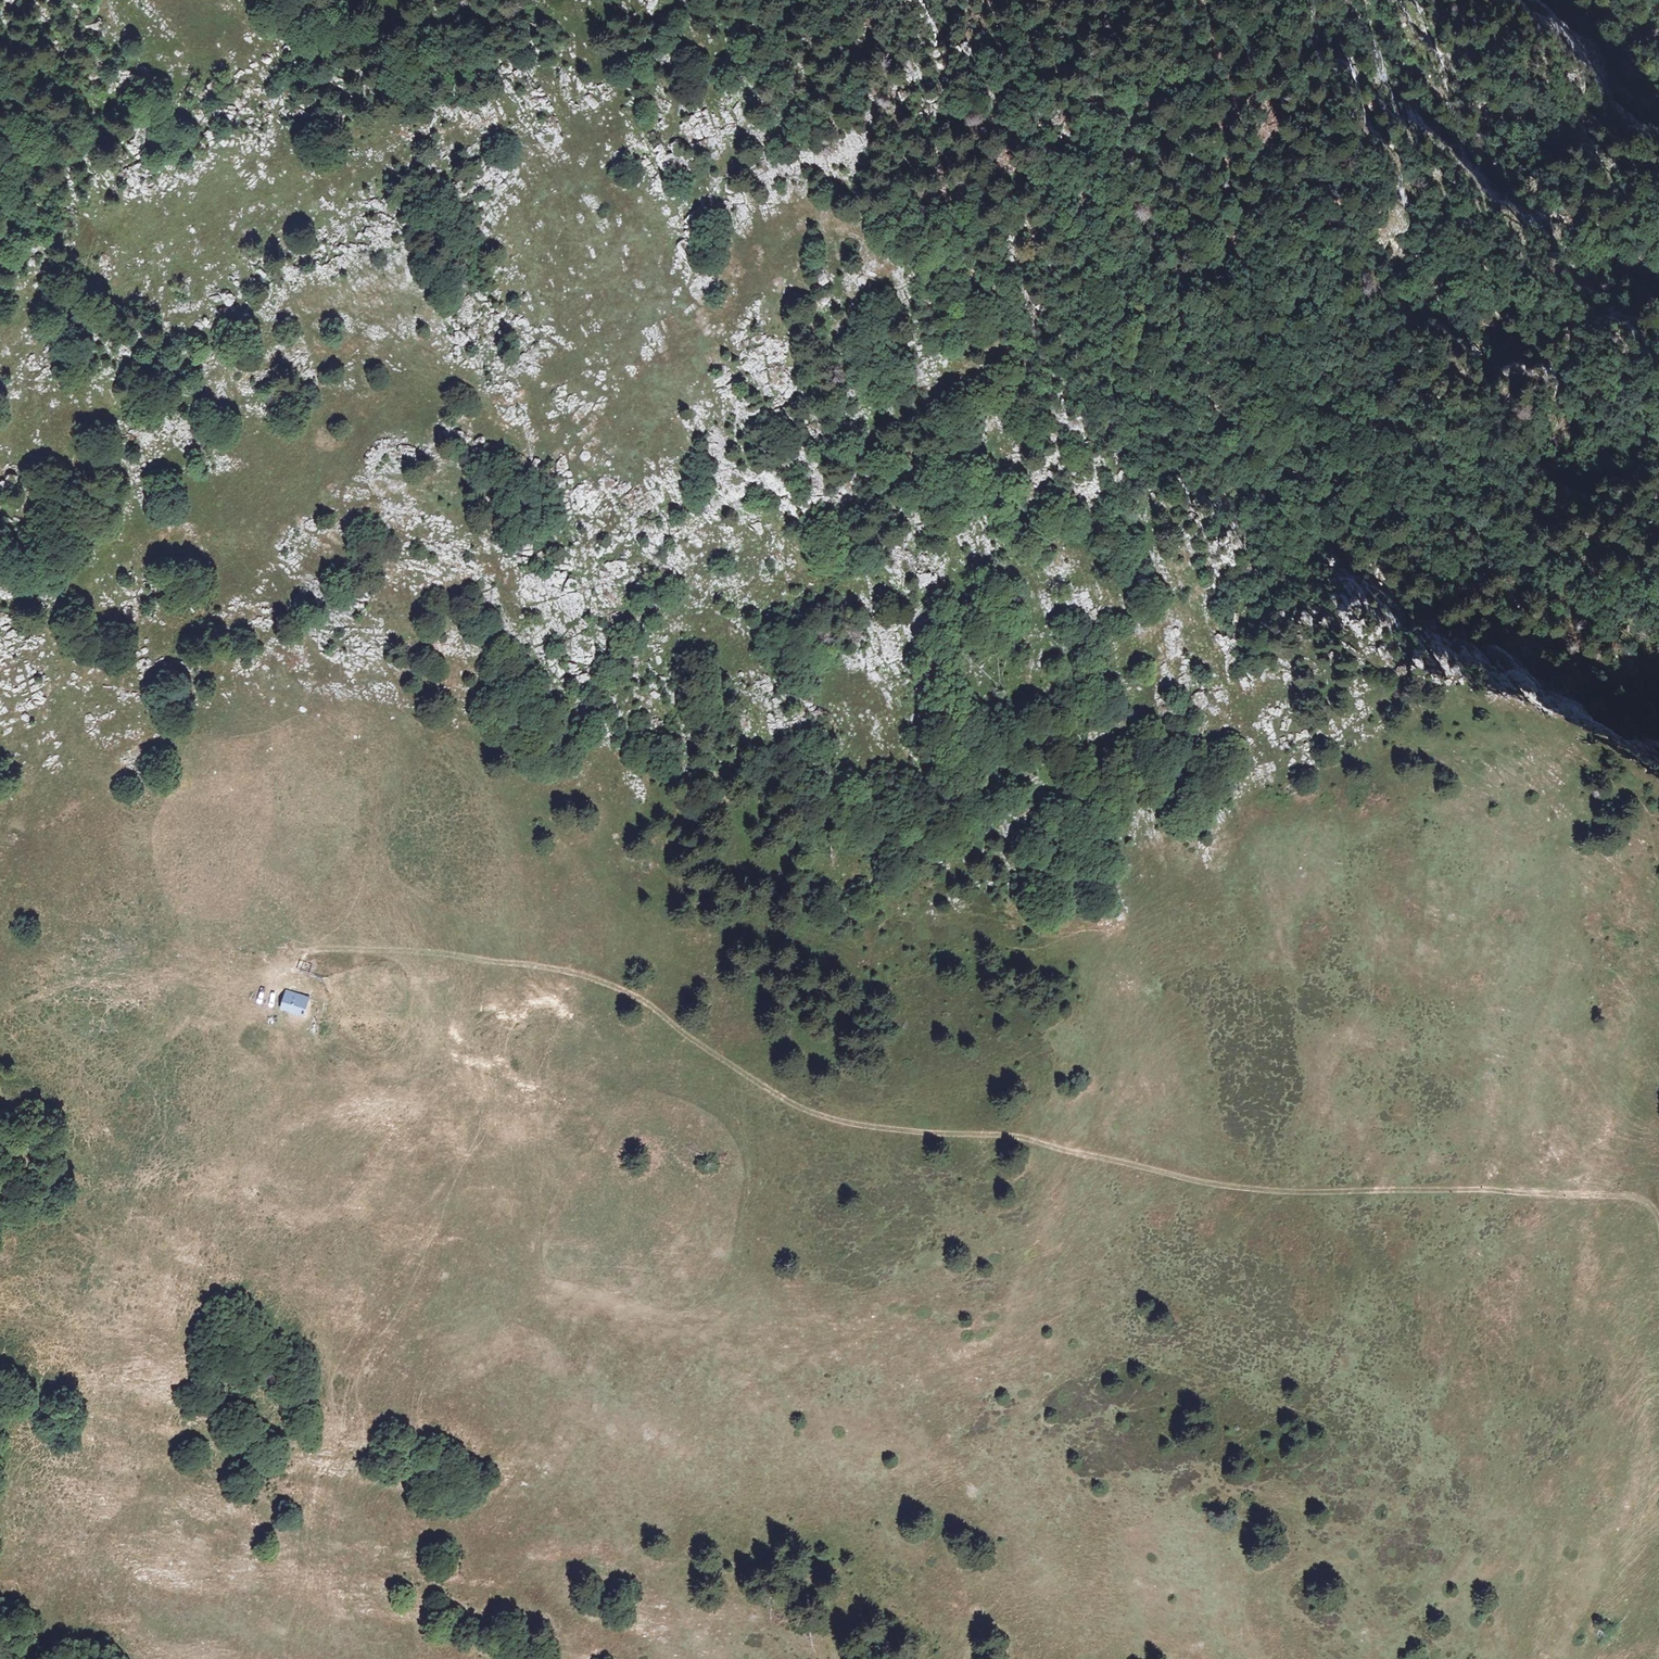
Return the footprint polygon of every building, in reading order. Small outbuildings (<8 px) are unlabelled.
[(317,995),(285,987),(279,1012),(309,1021),(317,995)]
